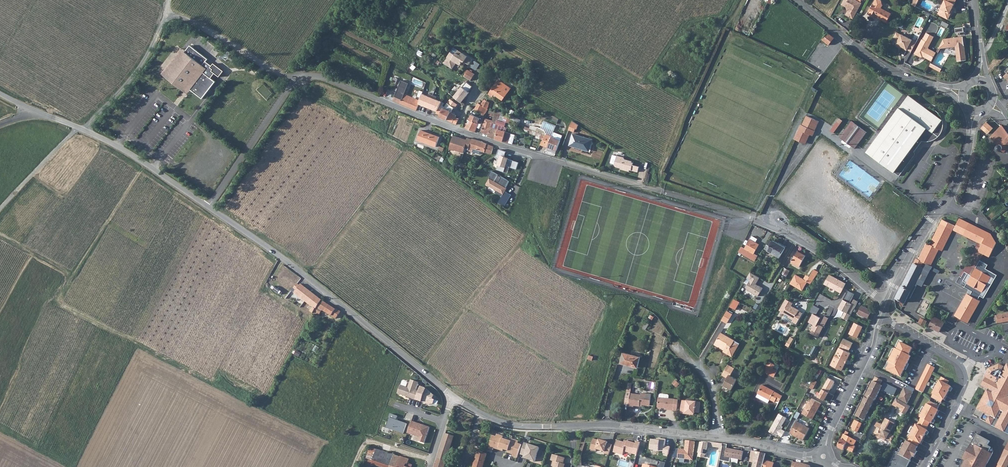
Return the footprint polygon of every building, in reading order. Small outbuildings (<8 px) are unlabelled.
[(848,11),(846,15),(853,19),(862,3),(856,0),(844,0),(842,5),(846,7),(848,11)] [(868,14),(876,18),(877,17),(887,22),(891,14),(881,8),(883,6),(881,0),(880,0),(875,0),(868,14)] [(938,14),(948,19),(951,14),(950,13),(951,10),(956,0),(945,0),(938,14)] [(907,50),(911,52),(916,42),(902,34),(901,35),(896,32),(893,37),(897,39),(896,42),(897,44),(900,46),(903,47),(903,48),(907,50)] [(834,38),(827,33),(822,40),(829,45),(834,38)] [(932,61),(936,53),(929,49),(929,47),(934,37),(927,33),(923,39),(922,39),(915,54),(923,58),(924,57),(932,61)] [(966,60),(963,37),(943,39),(938,49),(956,46),(958,61),(966,60)] [(187,50),(168,75),(185,88),(188,84),(192,88),(204,96),(217,80),(205,71),(208,68),(204,64),(205,63),(209,57),(192,44),(187,50)] [(168,75),(187,50),(183,46),(164,72),(168,75)] [(473,59),(454,47),(444,63),(453,69),(457,62),(463,67),(466,62),(469,65),(473,59)] [(480,64),(475,61),(471,67),(476,70),(480,64)] [(942,69),(931,63),(929,66),(940,72),(942,69)] [(468,69),(463,76),(471,81),(475,74),(468,69)] [(419,104),(420,101),(405,94),(409,83),(401,80),(393,101),(416,111),(419,104)] [(503,100),(511,88),(499,80),(489,94),(492,96),(493,95),(494,94),(496,95),(503,100)] [(462,86),(454,96),(462,102),(470,92),(469,91),(472,86),(467,82),(463,87),(462,86)] [(420,101),(419,104),(428,107),(433,95),(429,94),(428,96),(423,94),(420,101)] [(433,95),(428,107),(437,111),(438,108),(440,104),(442,102),(436,99),(437,97),(433,95)] [(902,168),(916,149),(922,141),(924,142),(927,142),(929,141),(933,141),(936,139),(939,137),(941,134),(943,131),(943,128),(944,125),(943,122),(943,119),(942,120),(909,95),(867,152),(899,176),(904,169),(902,168)] [(436,113),(441,115),(440,117),(456,125),(459,119),(455,117),(456,115),(451,113),(454,108),(454,109),(457,105),(450,99),(445,107),(444,109),(444,108),(442,111),(438,108),(437,111),(436,113)] [(478,103),(475,109),(484,114),(485,113),(486,113),(490,103),(488,101),(485,100),(484,101),(481,104),(478,103)] [(506,123),(503,122),(504,116),(495,112),(493,121),(493,123),(505,127),(506,123)] [(484,116),(481,115),(480,118),(472,115),(469,120),(468,119),(464,128),(475,132),(477,127),(480,128),(481,124),(484,116)] [(804,126),(797,140),(802,143),(807,133),(809,134),(813,136),(815,131),(819,121),(807,116),(802,125),(804,126)] [(489,135),(493,123),(493,121),(485,118),(481,133),(489,135)] [(843,121),(840,118),(830,131),(833,133),(843,121)] [(579,125),(572,121),(569,130),(574,132),(576,129),(577,129),(579,125)] [(867,132),(852,121),(839,137),(843,140),(851,146),(855,149),(867,132)] [(993,128),(987,122),(982,128),(988,134),(993,128)] [(515,135),(511,134),(506,132),(507,128),(505,127),(493,123),(489,135),(488,136),(503,141),(509,143),(512,144),(515,135)] [(795,139),(797,140),(804,126),(802,125),(795,139)] [(991,137),(998,145),(997,146),(997,147),(997,148),(998,148),(998,150),(999,150),(1000,150),(1000,151),(1001,151),(1003,150),(1005,151),(1007,148),(1007,134),(1002,125),(991,137)] [(555,154),(562,136),(554,132),(552,136),(547,134),(544,130),(538,127),(536,131),(542,134),(546,136),(543,140),(541,145),(547,147),(547,151),(555,154)] [(440,137),(421,130),(418,140),(436,147),(440,137)] [(592,140),(573,134),(570,145),(589,151),(592,140)] [(454,136),(449,149),(455,151),(455,150),(464,153),(465,148),(469,150),(472,139),(467,138),(467,140),(466,141),(461,139),(461,138),(454,136)] [(472,139),(469,150),(469,151),(472,152),(473,152),(474,149),(481,151),(485,152),(487,144),(479,141),(472,139)] [(851,146),(843,140),(841,142),(844,144),(845,146),(846,146),(850,148),(851,146)] [(491,154),(494,146),(487,144),(485,152),(491,154)] [(506,152),(499,149),(497,155),(496,156),(498,159),(497,163),(498,164),(497,169),(504,172),(506,166),(516,169),(519,162),(504,158),(506,152)] [(621,168),(621,169),(629,171),(630,170),(638,172),(639,167),(633,165),(633,163),(632,162),(632,161),(625,159),(624,158),(617,156),(613,155),(611,163),(615,164),(615,165),(616,166),(621,168)] [(504,206),(511,195),(504,190),(510,181),(502,177),(498,183),(495,181),(498,175),(491,171),(489,176),(491,177),(489,179),(490,180),(487,185),(497,190),(495,192),(502,196),(499,202),(504,206)] [(955,229),(970,238),(979,227),(962,218),(958,226),(945,220),(933,245),(943,249),(945,250),(955,229)] [(977,250),(981,252),(992,235),(991,233),(979,227),(970,238),(981,243),(977,250)] [(996,242),(992,235),(981,252),(989,256),(996,242)] [(747,249),(744,248),(741,253),(756,262),(759,256),(756,254),(761,245),(752,240),(747,249)] [(773,242),(769,240),(764,249),(780,257),(785,247),(773,240),(773,242)] [(928,243),(919,259),(917,258),(915,263),(921,267),(924,262),(931,265),(939,249),(942,250),(943,249),(933,245),(931,244),(930,244),(928,243)] [(806,255),(799,251),(792,261),(800,266),(806,255)] [(952,256),(944,272),(948,275),(957,259),(952,256)] [(980,295),(984,298),(997,274),(986,268),(988,264),(980,260),(972,275),(968,273),(963,281),(967,283),(965,287),(973,291),(971,295),(967,293),(955,315),(968,323),(981,300),(978,299),(980,295)] [(923,268),(921,267),(915,263),(914,263),(897,297),(905,302),(921,273),(923,268)] [(811,276),(816,279),(821,271),(816,268),(811,276)] [(932,279),(935,274),(923,268),(921,273),(932,279)] [(763,277),(753,272),(750,277),(754,279),(749,287),(750,290),(762,296),(766,288),(762,285),(761,286),(759,285),(763,277)] [(813,283),(816,279),(811,276),(808,273),(806,276),(811,278),(809,281),(813,283)] [(797,274),(794,279),(792,283),(804,290),(809,281),(811,278),(806,276),(805,279),(797,274)] [(833,274),(827,283),(843,291),(848,281),(833,274)] [(940,290),(946,280),(935,274),(932,279),(935,281),(933,286),(940,290)] [(295,292),(293,295),(312,308),(309,312),(312,314),(313,313),(315,310),(319,304),(321,301),(300,286),(299,287),(296,285),(293,290),(295,292)] [(857,292),(850,288),(841,306),(848,310),(845,315),(851,319),(861,299),(857,297),(855,302),(853,300),(857,292)] [(730,308),(736,310),(740,301),(734,299),(730,308)] [(795,303),(788,299),(782,310),(792,315),(791,317),(796,319),(795,321),(798,323),(804,312),(801,311),(801,310),(793,306),(795,303)] [(319,304),(315,310),(313,313),(317,315),(319,313),(320,310),(324,313),(323,313),(334,320),(338,314),(321,301),(319,304)] [(859,314),(870,319),(873,311),(863,306),(859,314)] [(736,315),(730,312),(725,320),(731,324),(736,315)] [(822,316),(815,312),(810,320),(816,323),(812,331),(820,336),(825,326),(826,326),(831,316),(827,314),(824,320),(821,318),(822,316)] [(999,323),(1007,321),(1007,313),(997,314),(999,323)] [(930,327),(931,327),(940,332),(945,322),(936,318),(934,321),(930,327)] [(851,334),(859,338),(865,327),(857,324),(851,334)] [(735,340),(721,333),(715,343),(725,348),(723,351),(727,354),(728,353),(732,355),(738,344),(734,341),(735,340)] [(794,339),(790,337),(785,345),(789,347),(794,339)] [(831,365),(842,370),(851,353),(848,352),(853,343),(844,339),(831,365)] [(728,353),(727,354),(732,356),(740,343),(735,340),(734,341),(738,344),(732,355),(728,353)] [(890,363),(887,370),(901,377),(911,356),(909,355),(913,348),(900,342),(897,349),(895,349),(889,362),(890,363)] [(640,357),(624,353),(621,363),(638,368),(640,357)] [(775,365),(769,362),(764,372),(774,377),(777,371),(773,369),(775,365)] [(984,377),(986,378),(989,380),(997,384),(1005,370),(1005,368),(1004,367),(1004,366),(1000,363),(988,368),(984,377)] [(734,368),(728,365),(722,375),(727,378),(723,385),(732,389),(737,379),(730,376),(734,368)] [(915,389),(922,393),(935,368),(929,365),(915,389)] [(1005,370),(997,384),(989,380),(985,387),(988,389),(979,406),(983,408),(981,411),(990,415),(995,418),(1000,410),(1004,412),(996,426),(1005,431),(1007,426),(1007,397),(1007,395),(1007,365),(1005,368),(1005,370)] [(883,389),(884,387),(880,385),(882,381),(876,377),(873,381),(857,416),(864,420),(870,410),(872,411),(883,389)] [(931,397),(941,403),(942,399),(944,400),(946,396),(951,386),(947,384),(948,381),(941,377),(932,394),(933,394),(931,397)] [(828,378),(818,396),(824,400),(834,383),(834,381),(828,378)] [(401,385),(398,394),(417,400),(419,392),(416,390),(419,382),(411,380),(408,388),(401,385)] [(894,394),(897,389),(886,384),(886,383),(884,387),(883,389),(894,394)] [(770,399),(775,402),(776,399),(779,401),(782,397),(778,395),(779,394),(774,391),(762,385),(758,393),(770,400),(770,399)] [(904,388),(899,399),(908,403),(915,389),(908,386),(906,389),(904,388)] [(421,387),(419,392),(417,400),(429,404),(434,404),(435,400),(433,399),(435,395),(426,388),(421,387)] [(641,394),(631,393),(631,392),(627,391),(625,404),(629,405),(629,406),(634,407),(634,405),(640,406),(640,404),(643,404),(650,405),(651,394),(641,393),(641,394)] [(770,400),(758,393),(756,396),(768,403),(770,400)] [(659,397),(658,407),(659,407),(662,407),(665,408),(665,409),(677,411),(679,399),(669,398),(659,397)] [(821,403),(812,398),(810,402),(809,401),(802,413),(813,419),(817,412),(816,411),(817,409),(818,409),(821,403)] [(911,406),(897,399),(893,406),(897,408),(897,407),(902,409),(900,412),(906,415),(911,406)] [(687,402),(682,401),(681,413),(686,413),(686,412),(694,413),(695,413),(695,412),(699,412),(700,404),(700,402),(696,401),(687,400),(687,402)] [(909,438),(907,441),(917,446),(919,443),(921,444),(923,440),(922,440),(927,430),(925,429),(929,422),(931,423),(936,414),(937,414),(939,410),(937,409),(939,406),(929,401),(927,404),(919,417),(920,418),(917,425),(916,424),(908,437),(909,438)] [(995,418),(990,415),(987,422),(996,426),(1004,412),(1000,410),(995,418)] [(774,432),(782,436),(785,431),(782,429),(783,427),(782,426),(787,418),(779,413),(769,431),(773,433),(774,432)] [(403,434),(407,424),(396,420),(398,416),(390,414),(389,418),(390,418),(387,428),(403,434)] [(883,426),(881,430),(880,432),(877,430),(875,434),(878,435),(877,437),(881,439),(882,437),(892,442),(895,436),(890,434),(895,423),(886,419),(883,426)] [(430,427),(412,421),(408,433),(420,438),(419,441),(424,443),(430,427)] [(810,428),(796,421),(790,433),(796,436),(797,436),(798,437),(798,438),(803,440),(810,428)] [(855,436),(862,440),(864,436),(858,433),(862,424),(858,422),(853,431),(857,433),(855,436)] [(454,437),(445,434),(438,458),(446,461),(454,437)] [(503,438),(504,436),(497,434),(497,436),(493,435),(489,448),(494,450),(494,448),(499,450),(500,448),(503,438)] [(857,441),(853,440),(847,436),(844,434),(840,446),(840,448),(844,450),(845,449),(854,452),(857,446),(855,445),(857,441)] [(977,434),(971,445),(974,447),(963,466),(985,466),(993,453),(992,448),(991,447),(988,452),(985,450),(988,445),(990,441),(977,434)] [(508,451),(511,441),(503,438),(500,448),(508,451)] [(652,440),(651,450),(664,451),(663,453),(668,454),(670,447),(665,445),(666,439),(657,438),(657,440),(652,440)] [(521,441),(512,439),(511,441),(508,451),(508,452),(513,454),(513,456),(517,457),(521,444),(520,444),(521,441)] [(604,454),(609,455),(612,444),(608,443),(608,442),(602,440),(602,441),(593,439),(590,449),(596,451),(597,449),(605,452),(604,454)] [(624,451),(637,455),(640,442),(636,441),(636,443),(627,441),(626,443),(617,440),(614,452),(623,455),(624,451)] [(693,460),(695,442),(686,440),(685,450),(679,449),(678,458),(693,460)] [(906,441),(899,454),(910,460),(912,456),(913,456),(912,454),(914,451),(915,451),(916,450),(918,447),(917,446),(907,441),(906,441)] [(708,443),(701,442),(698,457),(705,458),(705,454),(706,455),(708,446),(722,448),(723,444),(709,442),(708,443)] [(525,443),(521,454),(525,456),(526,455),(528,456),(527,459),(535,461),(540,448),(525,443)] [(722,448),(720,460),(730,462),(731,458),(742,460),(743,451),(727,448),(728,444),(723,444),(722,448)] [(971,445),(959,466),(963,466),(974,447),(971,445)] [(394,455),(370,447),(364,466),(371,466),(374,465),(380,466),(390,466),(394,455)] [(997,466),(1006,466),(1007,462),(1007,451),(1005,449),(997,466)] [(764,461),(766,454),(752,450),(750,456),(751,456),(750,462),(753,463),(752,466),(763,466),(764,461)] [(476,459),(485,462),(487,454),(478,452),(476,459)] [(888,466),(908,466),(911,461),(910,460),(899,454),(895,453),(888,466)] [(554,461),(552,466),(553,466),(564,466),(564,464),(563,464),(565,458),(553,454),(551,460),(554,461)] [(412,465),(408,463),(409,459),(401,456),(400,457),(394,455),(390,466),(412,466),(412,465)] [(438,458),(435,466),(445,466),(446,461),(438,458)]
